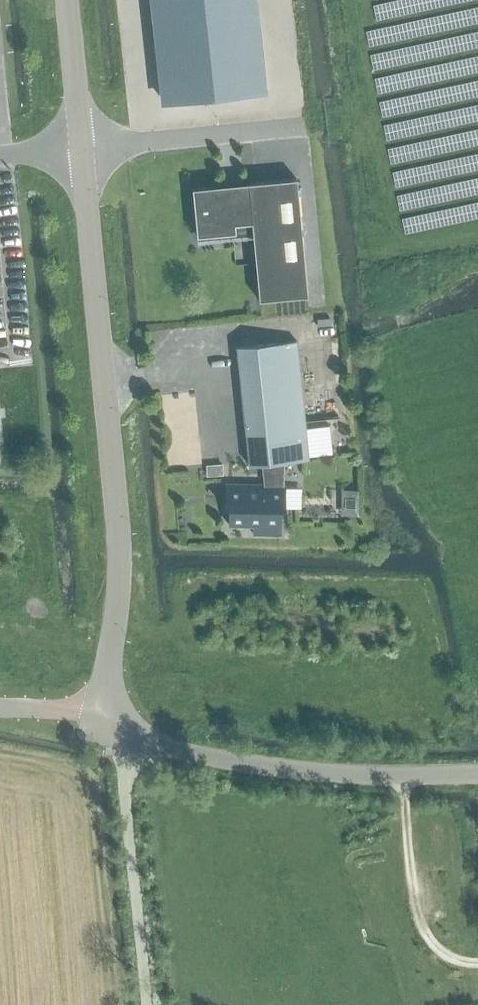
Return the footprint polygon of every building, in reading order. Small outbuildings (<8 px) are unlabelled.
[(164,102),(263,91),(253,0),(153,0),(164,102)] [(296,179),(248,183),(249,193),(240,194),(241,197),(224,198),(224,195),(216,196),(215,187),(192,189),(197,237),(235,233),(234,225),(252,223),(259,301),(308,297),(296,179)] [(253,534),(280,534),(281,509),(283,509),(283,494),(284,494),(284,493),(283,492),(284,463),(308,460),(296,341),(237,347),(249,466),(265,465),(264,492),(227,491),(227,492),(229,492),(229,525),(230,526),(230,524),(255,525),(255,533),(253,533),(253,534)] [(206,477),(223,476),(222,464),(206,466),(206,477)] [(346,488),(347,513),(363,513),(362,488),(346,488)]
